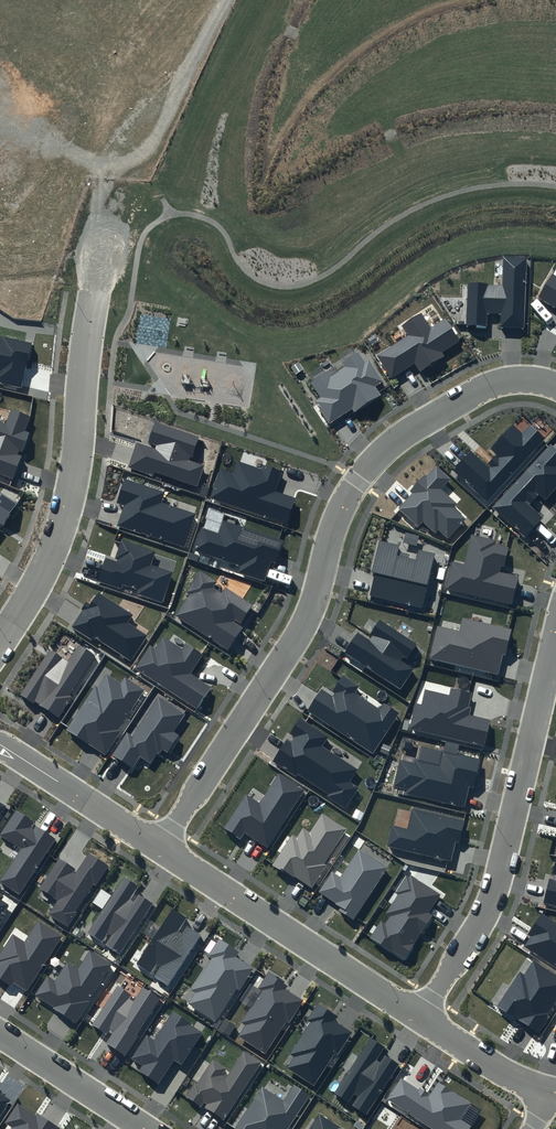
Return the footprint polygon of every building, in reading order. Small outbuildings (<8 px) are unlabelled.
[(502,284),(468,283),(466,325),(486,326),(487,312),(501,313),(501,327),(524,328),(527,258),(503,258),(502,284)] [(539,298),(555,308),(555,269),(539,298)] [(408,335),(376,356),(391,378),(415,363),(421,372),(444,356),(442,353),(460,341),(445,318),(431,326),(422,312),(401,325),(408,335)] [(0,337),(0,383),(22,388),(32,344),(0,337)] [(328,371),(311,382),(320,397),(314,401),(329,424),(352,409),(355,413),(382,396),(376,386),(383,382),(369,360),(365,363),(358,353),(342,363),(345,367),(331,376),(328,371)] [(0,421),(0,475),(13,479),(22,456),(17,454),(19,450),(22,451),(29,432),(25,430),(31,416),(10,408),(5,423),(0,421)] [(199,438),(154,422),(147,443),(156,446),(155,449),(137,443),(128,467),(152,475),(153,472),(197,487),(205,465),(189,459),(190,457),(192,458),(199,438)] [(545,439),(529,425),(522,433),(513,424),(490,449),(497,455),(486,466),(470,452),(453,470),(487,501),(545,439)] [(492,507),(525,538),(543,518),(529,505),(538,495),(544,500),(555,488),(555,449),(550,444),(492,507)] [(282,471),(262,464),(261,469),(237,461),(233,474),(220,470),(211,498),(289,524),(297,498),(276,491),(282,471)] [(411,493),(397,508),(418,527),(423,521),(435,533),(438,529),(448,538),(465,519),(453,508),(457,504),(441,489),(450,479),(436,466),(426,477),(425,475),(409,492),(411,493)] [(165,491),(125,478),(116,502),(125,505),(118,525),(185,547),(196,514),(161,503),(165,491)] [(0,491),(0,528),(2,525),(4,526),(19,503),(0,491)] [(284,541),(223,520),(219,533),(200,527),(193,550),(241,566),(239,572),(264,581),(271,562),(276,564),(284,541)] [(496,540),(471,534),(464,564),(451,561),(445,589),(512,604),(518,576),(500,571),(501,566),(504,566),(508,547),(495,544),(496,540)] [(157,551),(121,539),(114,559),(117,560),(117,562),(105,558),(97,580),(120,588),(122,583),(138,589),(137,593),(162,602),(172,572),(152,565),(157,551)] [(399,545),(379,540),(371,572),(374,573),(369,596),(423,609),(436,553),(418,549),(415,559),(397,555),(399,545)] [(217,581),(200,570),(186,592),(191,595),(177,616),(229,650),(244,627),(239,624),(252,605),(226,587),(221,594),(212,588),(217,581)] [(87,603),(72,626),(92,640),(94,636),(131,661),(148,636),(128,623),(133,615),(98,592),(90,605),(87,603)] [(512,629),(463,618),(460,631),(437,625),(429,659),(498,675),(502,655),(506,656),(512,629)] [(417,644),(380,619),(370,634),(372,636),(369,641),(358,633),(344,653),(399,690),(413,668),(401,660),(404,656),(407,659),(417,644)] [(181,648),(162,636),(154,649),(149,645),(134,668),(198,709),(211,688),(189,674),(203,654),(185,643),(181,648)] [(68,662),(49,650),(21,694),(58,717),(72,697),(69,695),(95,655),(79,645),(68,662)] [(144,689),(125,677),(121,684),(107,675),(98,688),(95,686),(67,730),(106,754),(121,730),(119,729),(144,689)] [(359,686),(343,675),(332,691),(336,693),(333,697),(321,690),(308,711),(373,754),(400,713),(384,702),(379,709),(354,693),(359,686)] [(472,693),(451,688),(449,696),(424,690),(421,704),(415,703),(409,729),(484,747),(490,721),(469,715),(471,708),(468,707),(472,693)] [(185,714),(158,697),(132,736),(127,732),(111,756),(132,770),(140,757),(150,764),(157,753),(159,754),(162,749),(167,752),(179,735),(173,732),(185,714)] [(329,737),(299,718),(289,733),(294,737),(290,742),(287,740),(273,761),(296,776),(297,774),(328,794),(327,797),(345,809),(359,788),(350,782),(358,770),(323,746),(329,737)] [(443,751),(422,746),(418,760),(415,759),(414,763),(400,760),(394,786),(408,789),(407,793),(464,807),(469,787),(474,788),(480,759),(458,754),(461,745),(445,741),(443,751)] [(304,790),(279,773),(259,803),(246,794),(224,829),(240,839),(245,833),(267,847),(304,790)] [(464,822),(413,809),(408,830),(392,826),(387,846),(451,861),(456,842),(459,843),(464,822)] [(16,811),(0,835),(0,836),(21,849),(0,881),(0,882),(20,895),(57,838),(16,811)] [(347,829),(322,813),(310,832),(303,827),(296,838),(292,835),(273,864),(311,888),(326,865),(324,864),(347,829)] [(387,868),(359,849),(340,877),(331,872),(318,892),(340,905),(338,909),(353,919),(387,868)] [(75,869),(59,859),(40,888),(58,900),(49,914),(67,926),(77,912),(75,911),(93,884),(95,886),(108,866),(88,853),(75,873),(74,872),(75,869)] [(552,875),(555,875),(553,880),(549,879),(543,903),(555,906),(555,857),(552,875)] [(408,879),(405,877),(395,893),(397,895),(385,914),(389,917),(385,923),(381,920),(370,937),(404,959),(432,915),(428,913),(440,895),(411,876),(408,879)] [(138,887),(124,877),(88,932),(102,941),(108,933),(111,936),(105,945),(120,954),(153,904),(139,894),(133,902),(130,900),(138,887)] [(0,895),(0,924),(4,918),(1,917),(8,905),(0,900),(3,897),(0,895)] [(172,908),(135,964),(150,974),(156,964),(160,967),(154,976),(168,985),(201,935),(187,925),(181,934),(178,931),(187,918),(172,908)] [(542,913),(528,934),(531,936),(524,946),(555,966),(555,923),(542,913)] [(38,920),(24,941),(13,934),(0,954),(0,980),(11,986),(13,983),(27,991),(62,936),(38,920)] [(240,952),(219,938),(207,956),(211,959),(190,990),(195,993),(188,1003),(216,1021),(237,989),(239,990),(253,968),(236,957),(240,952)] [(112,965),(89,950),(78,968),(67,961),(54,981),(47,976),(35,995),(76,1021),(112,965)] [(532,961),(524,974),(520,972),(498,1006),(539,1032),(551,1014),(548,1012),(555,1000),(555,976),(532,961)] [(289,985),(268,971),(256,991),(260,993),(241,1022),(245,1025),(238,1036),(265,1054),(286,1022),(289,1023),(304,1001),(286,989),(289,985)] [(131,995),(117,986),(91,1024),(106,1034),(109,1029),(113,1032),(105,1044),(124,1056),(161,999),(142,987),(133,1001),(129,999),(131,995)] [(337,1017),(317,1004),(307,1020),(311,1022),(290,1054),(294,1057),(287,1068),(314,1086),(335,1053),(337,1055),(352,1032),(334,1021),(337,1017)] [(203,1032),(172,1012),(154,1040),(146,1035),(131,1058),(142,1065),(139,1071),(158,1084),(174,1060),(181,1065),(203,1032)] [(384,1047),(370,1038),(334,1093),(348,1102),(354,1094),(358,1097),(352,1106),(366,1115),(399,1064),(385,1055),(380,1063),(375,1060),(384,1047)] [(261,1062),(243,1051),(226,1078),(222,1076),(227,1068),(213,1059),(197,1083),(195,1082),(185,1097),(200,1106),(203,1102),(207,1104),(205,1107),(224,1119),(261,1062)] [(401,1079),(388,1100),(433,1128),(468,1128),(481,1110),(438,1082),(430,1094),(419,1087),(418,1090),(401,1079)] [(293,1085),(283,1100),(262,1086),(234,1128),(235,1128),(288,1128),(309,1095),(293,1085)] [(10,1100),(0,1094),(0,1116),(10,1100)] [(18,1103),(5,1123),(12,1127),(10,1128),(60,1128),(61,1128),(37,1112),(35,1115),(18,1103)] [(319,1114),(309,1128),(342,1128),(319,1114)]
